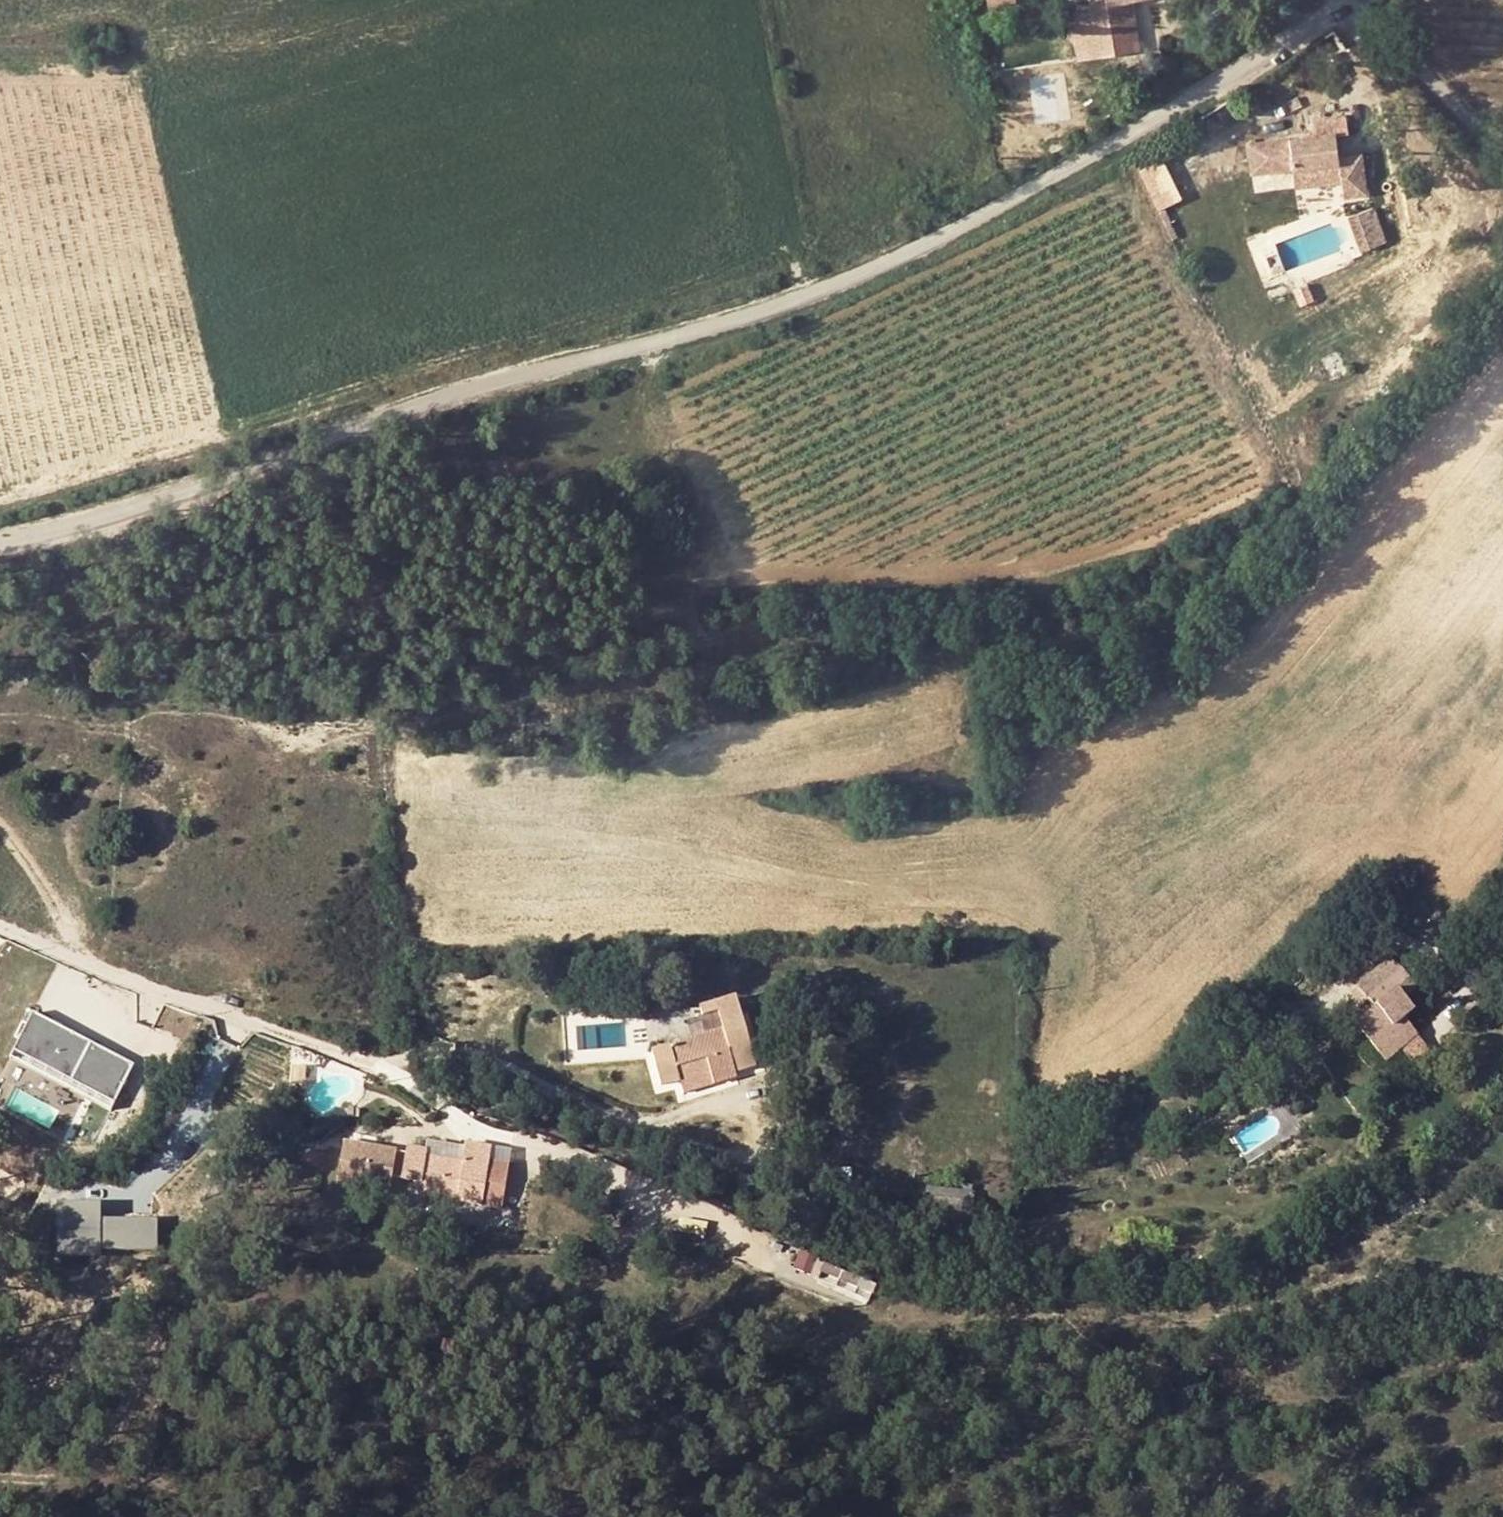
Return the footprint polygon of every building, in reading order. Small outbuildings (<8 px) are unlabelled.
[(1051,23),(1051,43),(1117,37),(1115,7),(1140,5),(1139,0),(1077,0),(1078,10),(1060,12),(1060,23),(1051,23)] [(1313,135),(1289,138),(1292,160),(1293,168),(1339,162),(1335,135),(1347,134),(1344,116),(1311,120),(1313,135)] [(1279,161),(1292,160),(1289,138),(1266,141),(1270,171),(1281,170),(1279,161)] [(1220,158),(1230,183),(1247,177),(1235,151),(1220,158)] [(1170,157),(1145,168),(1162,208),(1187,197),(1170,157)] [(1292,160),(1279,161),(1281,170),(1293,168),(1292,160)] [(1283,189),(1295,188),(1293,168),(1281,170),(1283,189)] [(1347,215),(1359,254),(1387,242),(1374,208),(1347,215)] [(1305,286),(1295,293),(1304,306),(1314,300),(1305,286)] [(1355,1027),(1377,1054),(1396,1038),(1404,1049),(1419,1037),(1405,1020),(1415,1012),(1404,999),(1417,987),(1390,957),(1356,986),(1376,1009),(1355,1027)] [(737,988),(704,1000),(700,999),(704,1013),(721,1007),(726,1023),(653,1049),(662,1074),(682,1068),(712,1057),(722,1087),(744,1080),(741,1072),(763,1065),(743,1006),(737,988)] [(133,1064),(32,1013),(12,1051),(113,1103),(133,1064)] [(1396,1038),(1377,1054),(1386,1064),(1404,1049),(1396,1038)] [(692,1098),(722,1087),(712,1057),(682,1068),(692,1098)] [(465,1144),(428,1139),(425,1157),(462,1163),(465,1144)] [(396,1153),(344,1143),(336,1182),(388,1192),(396,1153)] [(407,1148),(401,1180),(420,1183),(417,1195),(481,1206),(483,1195),(504,1199),(510,1167),(489,1163),(491,1148),(465,1144),(462,1163),(425,1157),(426,1151),(407,1148)] [(510,1167),(513,1152),(491,1148),(489,1163),(510,1167)] [(956,1211),(958,1192),(927,1189),(926,1209),(956,1211)] [(100,1205),(55,1206),(57,1250),(99,1248),(99,1251),(158,1249),(156,1217),(100,1219),(100,1205)] [(453,1243),(416,1246),(451,1252),(453,1243)] [(803,1250),(796,1267),(872,1299),(879,1282),(803,1250)]
